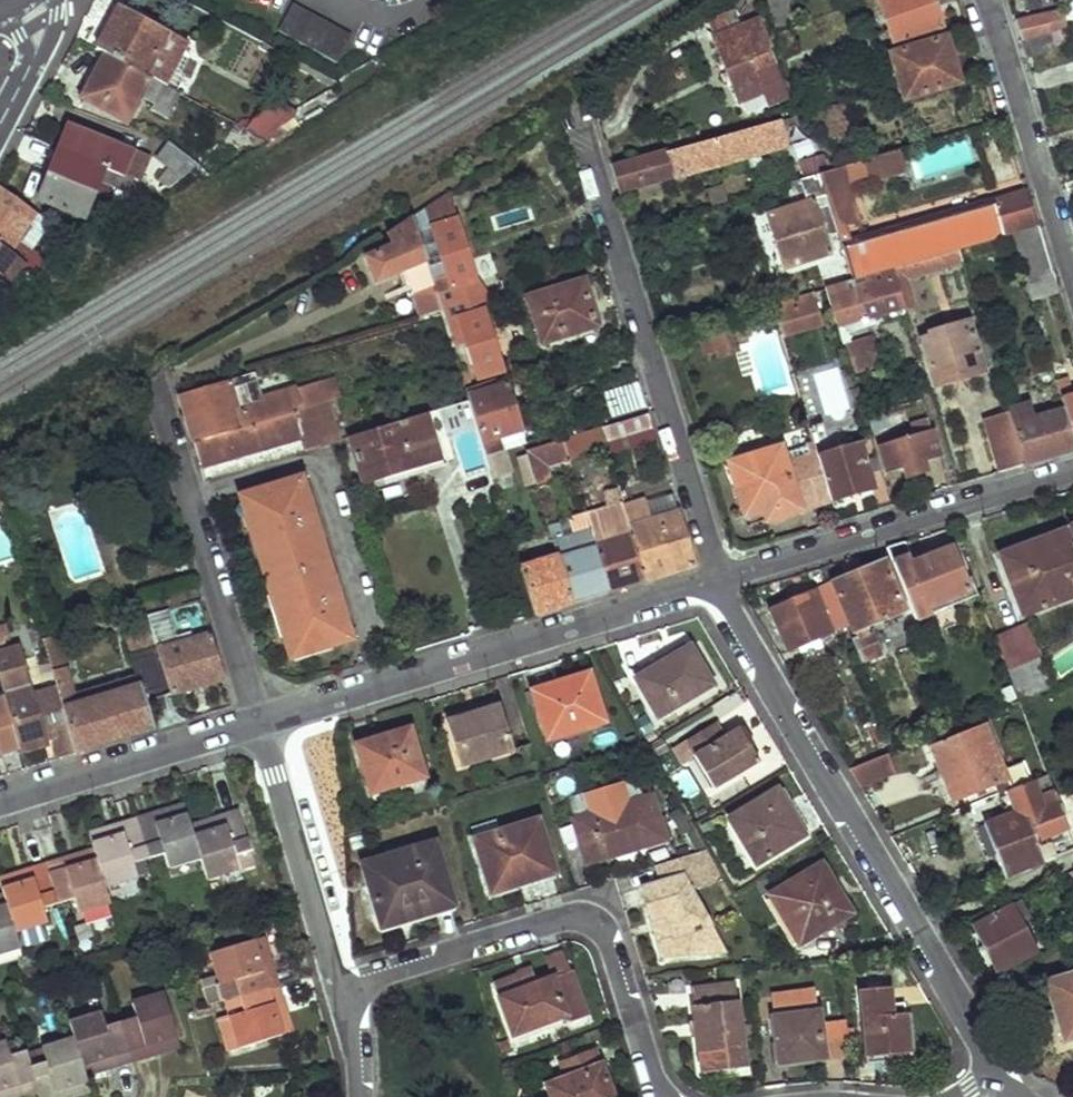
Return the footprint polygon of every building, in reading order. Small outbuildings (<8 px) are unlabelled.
[(896,45),(944,29),(934,0),(880,0),(896,45)] [(1064,6),(1016,20),(1023,40),(1053,32),(1067,28),(1070,27),(1064,6)] [(295,9),(281,36),(341,67),(356,40),(295,9)] [(168,39),(118,13),(98,52),(105,57),(147,79),(168,39)] [(759,22),(717,38),(742,105),(786,87),(759,22)] [(1067,28),(1053,32),(1057,44),(1070,41),(1067,28)] [(1057,44),(1053,32),(1023,40),(1028,57),(1058,48),(1057,44)] [(947,38),(890,54),(904,99),(960,82),(947,38)] [(181,47),(168,39),(147,79),(160,87),(181,47)] [(145,116),(162,123),(175,95),(160,87),(147,79),(105,57),(83,100),(127,123),(136,104),(148,109),(145,116)] [(284,118),(265,105),(246,133),(254,137),(284,118)] [(662,150),(614,165),(622,194),(788,145),(783,129),(796,125),(793,117),(663,155),(662,150)] [(39,202),(84,220),(100,180),(132,193),(138,181),(121,175),(132,151),(70,126),(39,202)] [(936,166),(929,142),(846,166),(854,191),(936,166)] [(164,190),(196,171),(169,147),(168,146),(154,161),(165,172),(155,183),(164,190)] [(149,158),(132,151),(121,175),(138,181),(149,158)] [(843,241),(869,235),(854,191),(846,166),(822,173),(829,197),(843,241)] [(829,197),(822,173),(801,180),(808,203),(770,216),(786,267),(836,252),(818,200),(829,197)] [(869,235),(843,241),(856,280),(893,269),(1013,234),(1039,226),(1028,188),(869,235)] [(23,269),(29,261),(15,250),(35,217),(0,189),(0,252),(22,269),(23,269)] [(449,194),(425,210),(441,264),(429,267),(441,307),(481,295),(476,276),(449,194)] [(413,296),(422,318),(442,312),(441,307),(429,267),(413,217),(388,235),(392,245),(365,259),(377,281),(401,274),(409,297),(413,296)] [(1027,281),(1053,272),(1039,226),(1013,234),(1027,281)] [(11,277),(22,269),(0,252),(0,276),(6,273),(11,277)] [(481,295),(505,287),(499,269),(476,276),(481,295)] [(856,280),(825,289),(837,328),(882,314),(883,318),(891,315),(891,318),(906,314),(893,269),(856,280)] [(1027,281),(1032,297),(1058,288),(1053,272),(1027,281)] [(584,281),(529,297),(542,343),(599,326),(584,281)] [(442,312),(448,331),(461,327),(477,377),(505,369),(481,295),(441,307),(442,312)] [(820,322),(814,301),(803,303),(809,324),(820,322)] [(803,303),(773,312),(780,333),(809,324),(803,303)] [(963,306),(922,315),(924,326),(965,316),(963,306)] [(971,322),(935,332),(933,332),(935,335),(921,339),(935,385),(984,370),(973,332),(971,322)] [(746,326),(713,335),(719,357),(740,351),(737,341),(749,337),(746,326)] [(984,329),(973,332),(984,370),(995,367),(984,329)] [(871,334),(850,341),(859,368),(880,362),(871,334)] [(263,399),(254,373),(180,395),(194,444),(295,414),(330,404),(324,382),(263,399)] [(335,379),(324,382),(330,404),(342,400),(335,379)] [(486,455),(499,452),(494,439),(523,431),(509,382),(467,395),(469,402),(486,455)] [(647,408),(640,384),(608,394),(615,417),(647,408)] [(1064,400),(1066,409),(1072,433),(1072,397),(1064,400)] [(330,404),(295,414),(301,435),(305,450),(338,440),(341,440),(330,404)] [(1066,409),(1037,419),(1033,405),(1009,412),(1025,465),(1072,451),(1072,433),(1066,409)] [(435,412),(351,436),(366,483),(417,467),(420,474),(450,464),(435,412)] [(1025,465),(1009,412),(985,419),(1002,472),(1025,465)] [(264,449),(264,445),(301,435),(295,414),(194,444),(201,467),(264,449)] [(601,429),(605,444),(655,429),(649,414),(601,429)] [(926,434),(881,448),(887,471),(903,466),(907,477),(927,470),(924,461),(939,456),(930,425),(923,426),(926,434)] [(564,440),(568,455),(605,444),(601,429),(564,440)] [(458,435),(467,471),(484,467),(475,431),(458,435)] [(526,451),(537,485),(553,480),(548,462),(568,455),(564,440),(526,451)] [(865,442),(818,456),(832,499),(874,486),(872,480),(877,479),(865,442)] [(783,448),(729,464),(749,527),(833,502),(832,499),(818,456),(816,447),(785,456),(783,448)] [(486,455),(492,476),(504,472),(499,452),(486,455)] [(417,467),(366,483),(368,489),(420,474),(417,467)] [(301,479),(242,496),(291,656),(349,639),(301,479)] [(673,493),(645,501),(650,520),(679,512),(673,493)] [(696,567),(679,512),(650,520),(645,501),(626,507),(634,534),(649,581),(696,567)] [(596,546),(590,526),(563,534),(559,520),(548,522),(554,541),(560,557),(573,604),(610,593),(596,546)] [(1071,529),(999,555),(1023,617),(1072,598),(1072,535),(1071,529)] [(634,534),(596,546),(610,593),(649,581),(634,534)] [(919,561),(910,541),(888,548),(914,615),(969,593),(953,549),(919,561)] [(560,557),(520,570),(533,615),(573,604),(560,557)] [(856,639),(853,641),(863,665),(882,658),(871,625),(907,611),(885,563),(835,584),(856,639)] [(788,652),(849,627),(831,585),(771,609),(788,652)] [(201,601),(169,611),(178,643),(157,650),(170,696),(225,679),(201,601)] [(2,703),(17,748),(19,753),(46,745),(45,740),(53,738),(60,759),(77,753),(58,690),(29,698),(14,650),(4,653),(0,637),(0,697),(2,703)] [(57,637),(44,641),(58,690),(77,753),(154,730),(147,703),(170,696),(157,650),(134,657),(141,685),(78,704),(57,637)] [(625,674),(643,669),(635,639),(617,643),(625,674)] [(692,649),(638,683),(661,721),(715,687),(692,649)] [(1038,657),(1007,668),(1020,701),(1050,688),(1038,657)] [(115,658),(86,666),(92,685),(120,677),(115,658)] [(590,678),(535,695),(550,741),(606,724),(590,678)] [(0,703),(0,753),(17,748),(2,703),(0,703)] [(501,706),(448,720),(461,765),(514,749),(501,706)] [(985,725),(929,748),(950,805),(995,787),(998,796),(1017,788),(1005,756),(999,759),(985,725)] [(719,726),(688,745),(715,791),(761,764),(742,732),(728,740),(719,726)] [(414,730),(361,745),(374,794),(428,776),(414,730)] [(850,770),(860,787),(892,773),(886,756),(850,770)] [(1072,850),(1072,839),(1048,776),(1017,788),(998,796),(1006,818),(984,827),(1004,880),(1072,850)] [(654,793),(574,819),(587,862),(668,835),(654,793)] [(778,826),(793,818),(779,793),(763,801),(778,826)] [(763,801),(731,820),(756,863),(804,835),(793,818),(778,826),(763,801)] [(185,807),(156,816),(159,826),(188,816),(185,807)] [(196,838),(203,862),(209,880),(254,868),(237,813),(222,818),(225,829),(196,838)] [(138,821),(150,860),(166,856),(171,870),(203,862),(196,838),(192,827),(188,816),(159,826),(156,816),(138,821)] [(222,818),(192,827),(196,838),(225,829),(222,818)] [(542,819),(477,840),(494,892),(558,871),(542,819)] [(98,862),(106,889),(139,879),(135,865),(150,860),(138,821),(119,826),(122,836),(93,845),(95,852),(98,862)] [(90,835),(93,845),(122,836),(119,826),(90,835)] [(438,842),(368,865),(387,926),(457,904),(438,842)] [(661,883),(641,889),(662,957),(703,953),(702,931),(713,925),(693,887),(722,873),(708,849),(668,862),(674,878),(661,883)] [(95,852),(65,862),(68,872),(98,862),(95,852)] [(48,866),(61,907),(75,902),(79,916),(112,906),(106,889),(98,862),(68,872),(65,862),(48,866)] [(661,883),(674,878),(668,862),(656,866),(661,883)] [(823,865),(770,895),(800,946),(852,916),(823,865)] [(10,907),(18,934),(48,925),(43,912),(61,907),(48,866),(30,871),(33,882),(6,890),(7,897),(10,907)] [(2,880),(6,890),(33,882),(30,871),(2,880)] [(0,899),(0,910),(10,907),(7,897),(0,899)] [(23,951),(18,934),(10,907),(0,910),(0,958),(23,951)] [(1009,910),(975,928),(999,973),(1034,954),(1009,910)] [(702,931),(703,953),(726,952),(713,925),(702,931)] [(272,970),(263,938),(252,941),(262,973),(272,970)] [(224,1004),(239,999),(278,987),(272,970),(262,973),(252,941),(209,955),(224,1004)] [(559,973),(574,968),(566,948),(550,955),(553,960),(559,973)] [(559,973),(553,960),(538,965),(543,978),(559,973)] [(536,961),(499,978),(516,1030),(568,1012),(571,1019),(590,1013),(575,968),(574,968),(559,973),(543,978),(538,965),(536,961)] [(1045,981),(1053,1008),(1062,1040),(1072,1037),(1072,972),(1045,981)] [(736,985),(691,992),(699,1052),(707,1051),(710,1072),(747,1067),(736,985)] [(273,1010),(283,1006),(278,987),(239,999),(244,1016),(230,1020),(240,1052),(282,1039),(273,1010)] [(774,1015),(820,1010),(816,987),(771,992),(774,1015)] [(892,987),(863,991),(871,1055),(915,1050),(910,1014),(897,1015),(892,987)] [(124,1024),(136,1065),(153,1059),(150,1048),(180,1039),(166,997),(137,1006),(141,1018),(124,1024)] [(273,1010),(282,1039),(293,1035),(283,1006),(273,1010)] [(1062,1040),(1053,1008),(1040,1012),(1054,1056),(1072,1050),(1072,1037),(1062,1040)] [(820,1010),(774,1015),(781,1063),(827,1056),(827,1054),(853,1051),(849,1016),(822,1020),(820,1010)] [(107,1029),(102,1016),(73,1024),(79,1043),(87,1069),(115,1059),(118,1069),(136,1065),(124,1024),(107,1029)] [(150,1048),(153,1059),(182,1051),(180,1039),(150,1048)] [(563,1056),(569,1075),(551,1082),(557,1096),(617,1096),(599,1042),(563,1056)] [(43,1096),(62,1096),(62,1095),(92,1087),(89,1078),(87,1069),(79,1043),(47,1052),(51,1065),(34,1070),(43,1096)] [(23,1096),(40,1096),(43,1096),(34,1070),(29,1053),(12,1058),(7,1045),(0,1047),(0,1096),(3,1096),(21,1092),(23,1096)] [(87,1069),(89,1078),(118,1069),(115,1059),(87,1069)] [(62,1096),(95,1096),(92,1087),(62,1095),(62,1096)]
